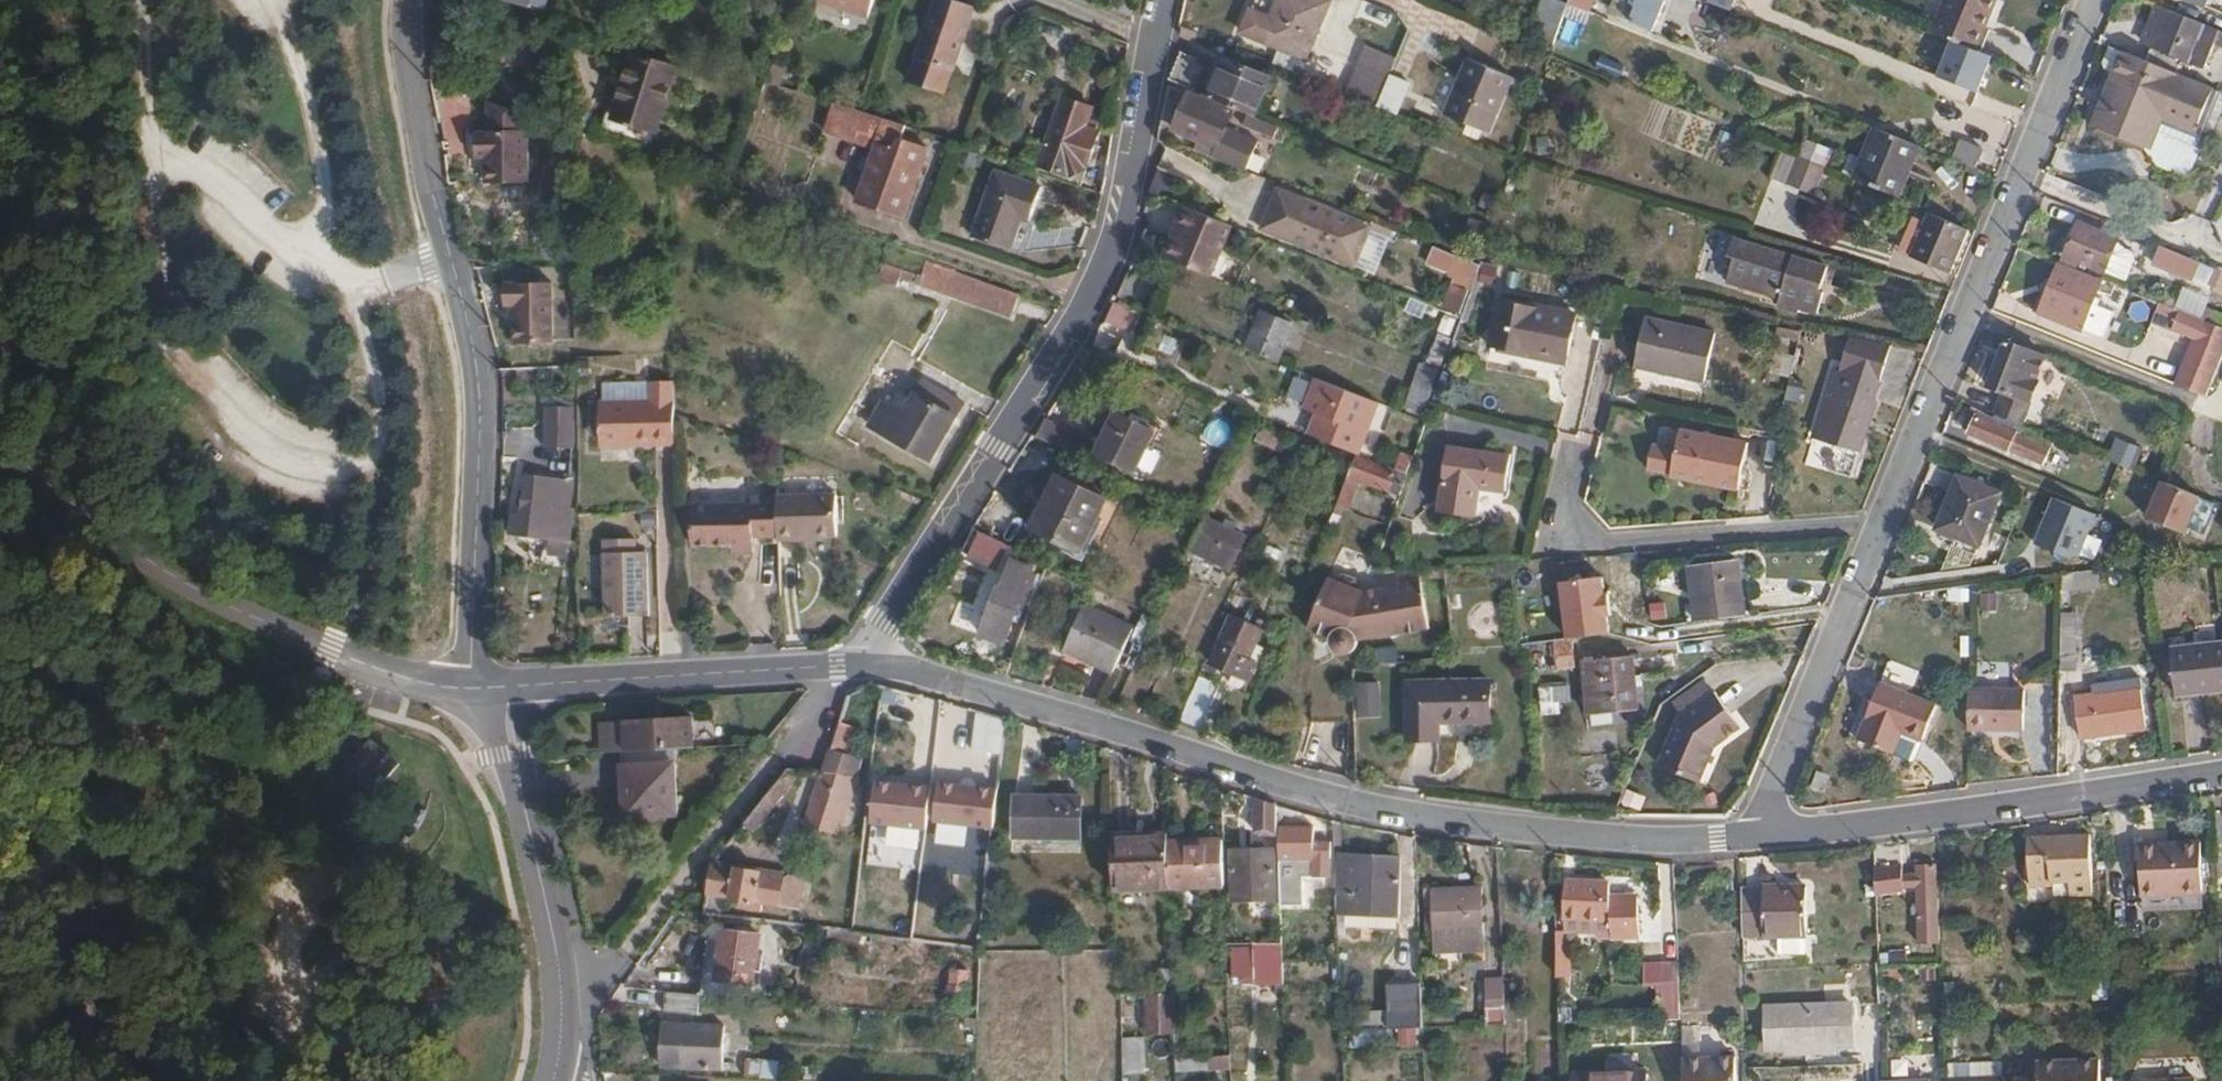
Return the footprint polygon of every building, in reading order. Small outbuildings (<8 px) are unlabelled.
[(867,12),(871,0),(830,0),(867,12)] [(900,70),(934,81),(941,60),(945,62),(965,0),(923,0),(900,70)] [(1274,43),(1294,51),(1300,53),(1321,0),(1273,0),(1267,14),(1244,4),(1234,28),(1274,43)] [(1533,12),(1543,16),(1535,38),(1547,43),(1562,0),(1538,0),(1533,12)] [(1628,16),(1649,24),(1658,0),(1633,0),(1628,16)] [(1729,10),(1733,0),(1706,0),(1729,10)] [(1926,28),(1971,46),(1989,0),(1937,0),(1926,28)] [(2153,0),(2147,0),(2133,37),(2144,42),(2139,55),(2170,68),(2175,56),(2180,58),(2194,25),(2209,31),(2206,37),(2221,43),(2221,29),(2153,0)] [(2114,45),(2099,39),(2092,53),(2098,63),(2105,66),(2114,45)] [(1177,43),(1166,72),(1190,81),(1201,53),(1177,43)] [(1274,43),(1269,56),(1289,64),(1294,51),(1274,43)] [(676,58),(634,44),(612,108),(654,123),(676,58)] [(2163,95),(2170,99),(2180,72),(2170,68),(2139,55),(2114,45),(2105,66),(2084,120),(2136,141),(2138,142),(2146,123),(2152,124),(2163,95)] [(1954,46),(1943,71),(1971,83),(1982,58),(1954,46)] [(1353,59),(1374,68),(1378,57),(1358,48),(1353,59)] [(1225,50),(1208,90),(1245,104),(1253,108),(1269,68),(1225,50)] [(1463,53),(1440,108),(1482,125),(1507,71),(1463,53)] [(1373,98),(1384,72),(1374,68),(1353,59),(1342,86),(1373,98)] [(2180,72),(2170,99),(2197,110),(2209,84),(2180,72)] [(1196,129),(1191,142),(1243,163),(1255,132),(1222,118),(1228,103),(1165,77),(1157,117),(1180,123),(1196,129)] [(2170,99),(2147,154),(2179,166),(2213,86),(2209,84),(2197,110),(2170,99)] [(1060,89),(1037,156),(1078,170),(1095,121),(1084,117),(1090,100),(1060,89)] [(521,106),(485,93),(485,123),(482,123),(482,124),(473,124),(473,150),(482,150),(483,176),(525,175),(524,123),(521,123),(521,106)] [(2132,148),(2147,154),(2170,99),(2163,95),(2152,124),(2146,123),(2138,142),(2136,141),(2132,148)] [(902,117),(845,99),(838,121),(877,135),(858,192),(903,207),(926,137),(899,128),(902,117)] [(1253,108),(1245,104),(1241,118),(1272,130),(1278,117),(1253,108)] [(1913,141),(1869,123),(1848,174),(1893,191),(1913,141)] [(1977,143),(1956,133),(1949,152),(1970,161),(1977,143)] [(1774,143),(1763,171),(1793,182),(1805,156),(1774,143)] [(1154,158),(1146,182),(1171,192),(1179,167),(1154,158)] [(996,162),(973,228),(1005,239),(1017,207),(1029,212),(1041,177),(996,162)] [(1249,181),(1241,203),(1263,212),(1259,223),(1285,235),(1302,194),(1274,184),(1272,190),(1249,181)] [(1480,187),(1475,199),(1491,206),(1495,194),(1480,187)] [(1179,196),(1159,247),(1208,267),(1229,216),(1179,196)] [(1917,216),(1909,236),(1903,252),(1943,268),(1961,225),(1920,208),(1917,216)] [(1896,231),(1909,236),(1917,216),(1904,211),(1896,231)] [(2055,249),(2092,264),(2105,231),(2068,216),(2055,249)] [(1729,254),(1720,281),(1756,293),(1760,284),(1770,287),(1768,294),(1774,295),(1773,302),(1793,307),(1794,304),(1811,308),(1818,288),(1816,287),(1823,263),(1730,232),(1724,252),(1729,254)] [(1427,233),(1425,239),(1450,250),(1453,244),(1427,233)] [(1450,250),(1425,239),(1418,256),(1443,266),(1450,250)] [(2210,292),(2219,271),(2159,243),(2149,264),(2210,292)] [(2055,261),(2036,310),(2077,327),(2096,278),(2055,261)] [(1125,263),(1115,286),(1147,300),(1157,277),(1125,263)] [(893,266),(887,284),(906,291),(910,280),(1003,312),(1011,291),(936,266),(932,279),(893,266)] [(1450,279),(1442,300),(1454,305),(1462,284),(1450,279)] [(553,282),(501,281),(501,307),(513,307),(512,343),(552,344),(553,282)] [(1110,293),(1103,312),(1130,323),(1138,305),(1110,293)] [(1484,340),(1536,351),(1537,343),(1562,348),(1571,310),(1495,293),(1484,340)] [(2168,306),(2153,299),(2145,318),(2161,324),(2168,306)] [(1259,302),(1244,339),(1274,351),(1289,315),(1259,302)] [(2173,308),(2168,306),(2161,324),(2166,326),(2173,308)] [(2173,308),(2166,326),(2187,335),(2168,380),(2199,393),(2221,338),(2221,327),(2173,308)] [(1640,312),(1629,361),(1698,375),(1709,327),(1640,312)] [(1845,332),(1834,368),(1873,380),(1885,341),(1845,332)] [(1995,387),(1987,408),(2016,420),(2033,378),(2030,376),(2025,374),(2029,360),(2035,362),(2040,351),(2000,334),(1993,352),(1988,364),(1981,381),(1995,387)] [(1537,343),(1536,351),(1561,357),(1562,348),(1537,343)] [(1980,362),(1988,364),(1993,352),(1985,348),(1980,362)] [(1437,361),(1420,354),(1403,399),(1421,407),(1425,396),(1437,361)] [(2025,374),(2030,376),(2035,362),(2029,360),(2025,374)] [(1830,388),(1815,437),(1855,449),(1870,401),(1868,398),(1873,380),(1834,368),(1827,365),(1821,385),(1830,388)] [(902,399),(886,390),(881,387),(866,411),(926,447),(961,392),(920,368),(908,388),(902,399)] [(670,401),(669,370),(643,372),(643,389),(593,390),(594,432),(628,431),(628,434),(670,434),(670,401)] [(1371,396),(1313,371),(1302,397),(1315,402),(1305,427),(1350,446),(1371,396)] [(893,378),(886,390),(902,399),(908,388),(893,378)] [(572,385),(544,386),(544,425),(572,425),(572,385)] [(1805,434),(1815,437),(1830,388),(1821,385),(1805,434)] [(1987,408),(1967,400),(1956,424),(2037,460),(2048,433),(2016,420),(1987,408)] [(1111,406),(1093,442),(1132,461),(1150,424),(1111,406)] [(1042,409),(1032,427),(1073,448),(1082,429),(1042,409)] [(1663,472),(1731,486),(1741,438),(1673,424),(1669,447),(1664,469),(1663,472)] [(1439,442),(1428,504),(1463,509),(1468,481),(1494,485),(1499,452),(1439,442)] [(1669,447),(1647,443),(1642,465),(1664,469),(1669,447)] [(1353,449),(1346,466),(1384,482),(1391,465),(1353,449)] [(507,524),(543,529),(563,531),(564,531),(569,495),(565,495),(567,466),(519,464),(518,504),(509,503),(507,524)] [(1076,542),(1076,541),(1093,507),(1101,489),(1053,466),(1027,518),(1076,542)] [(1949,471),(1928,520),(1970,537),(1990,488),(1949,471)] [(1269,494),(1274,481),(1258,474),(1252,487),(1269,494)] [(2200,496),(2161,481),(2146,518),(2185,533),(2200,496)] [(829,485),(771,486),(771,488),(772,526),(772,531),(793,530),(793,526),(805,525),(830,525),(829,485)] [(772,526),(771,488),(752,488),(751,494),(686,496),(686,537),(725,536),(725,543),(749,542),(749,527),(772,526)] [(2096,514),(2052,497),(2033,544),(2077,561),(2096,514)] [(1093,507),(1076,541),(1083,543),(1100,511),(1093,507)] [(1201,511),(1199,511),(1184,543),(1226,562),(1241,528),(1201,511)] [(1004,536),(968,518),(955,543),(989,559),(991,560),(1004,536)] [(563,531),(543,529),(541,544),(562,545),(563,531)] [(625,529),(598,530),(600,608),(643,607),(640,542),(626,542),(625,529)] [(993,577),(975,621),(999,629),(1007,609),(1014,611),(1022,589),(1017,587),(1029,557),(1009,549),(997,579),(993,577)] [(1679,560),(1686,617),(1734,611),(1727,555),(1679,560)] [(1322,567),(1302,618),(1325,627),(1325,634),(1327,637),(1330,640),(1333,642),(1338,643),(1341,642),(1346,640),(1349,634),(1421,623),(1411,563),(1376,568),(1378,582),(1358,581),(1352,579),(1353,577),(1350,569),(1337,564),(1329,568),(1328,569),(1322,567)] [(2091,564),(2055,568),(2054,587),(2092,582),(2091,564)] [(1081,598),(1061,641),(1107,663),(1127,621),(1081,598)] [(1226,609),(1208,655),(1247,671),(1254,655),(1244,651),(1256,620),(1226,609)] [(2054,613),(2052,661),(2068,662),(2069,613),(2054,613)] [(2221,688),(2221,639),(2161,646),(2168,694),(2221,688)] [(1543,640),(1526,642),(1529,669),(1546,667),(1543,640)] [(1560,676),(1564,711),(1585,709),(1610,706),(1605,654),(1566,659),(1567,675),(1560,676)] [(2085,676),(2087,690),(2109,686),(2109,674),(2085,676)] [(1398,733),(1430,734),(1430,715),(1482,715),(1482,677),(1398,676),(1398,733)] [(1866,677),(1842,733),(1899,757),(1921,700),(1866,677)] [(1360,682),(1359,715),(1381,715),(1382,683),(1360,682)] [(1957,683),(1955,725),(2012,726),(2014,685),(1957,683)] [(2109,686),(2087,690),(2066,692),(2071,731),(2137,721),(2133,683),(2109,686)] [(1186,686),(1175,710),(1200,721),(1210,696),(1186,686)] [(1735,722),(1707,687),(1670,716),(1651,763),(1692,779),(1709,743),(1735,722)] [(1585,709),(1564,711),(1565,724),(1586,722),(1585,709)] [(642,712),(577,716),(578,745),(644,743),(642,712)] [(835,832),(858,756),(847,752),(855,725),(836,718),(802,821),(835,832)] [(345,739),(339,748),(343,761),(343,766),(369,789),(391,760),(366,738),(362,741),(354,737),(345,739)] [(668,746),(615,749),(614,762),(668,760),(668,746)] [(668,760),(614,762),(618,813),(670,811),(668,760)] [(787,765),(741,823),(755,832),(801,767),(787,765)] [(928,786),(874,780),(869,823),(923,829),(928,786)] [(996,789),(936,782),(932,823),(991,830),(996,789)] [(1014,791),(1014,834),(1080,835),(1080,795),(1014,791)] [(1276,798),(1258,793),(1260,821),(1276,820),(1276,798)] [(2212,798),(2213,833),(2221,833),(2221,797),(2212,798)] [(1340,822),(1332,822),(1332,836),(1333,846),(1341,846),(1340,822)] [(1281,858),(1300,859),(1313,858),(1313,872),(1334,871),(1333,846),(1332,836),(1313,837),(1313,823),(1280,824),(1281,858)] [(1143,832),(1112,833),(1112,836),(1114,883),(1169,883),(1168,837),(1167,827),(1143,828),(1143,832)] [(2051,840),(2051,834),(2029,834),(2030,884),(2050,885),(2051,880),(2069,880),(2069,895),(2091,895),(2091,834),(2066,833),(2066,840),(2051,840)] [(1222,836),(1168,837),(1169,883),(1224,881),(1222,836)] [(2139,841),(2140,893),(2200,891),(2198,840),(2139,841)] [(1877,845),(1872,846),(1872,856),(1873,888),(1903,888),(1903,884),(1918,884),(1919,900),(1920,933),(1920,938),(1939,938),(1938,910),(1937,891),(1936,862),(1917,862),(1918,871),(1902,871),(1899,842),(1877,845)] [(1272,845),(1232,846),(1234,898),(1274,897),(1272,845)] [(1338,853),(1335,912),(1345,912),(1400,913),(1400,855),(1338,853)] [(1313,858),(1300,859),(1302,873),(1313,872),(1313,858)] [(788,874),(710,861),(705,890),(783,903),(788,874)] [(1291,868),(1281,868),(1282,895),(1292,895),(1291,868)] [(1566,879),(1564,916),(1611,919),(1612,936),(1640,935),(1638,893),(1610,893),(1609,881),(1566,879)] [(1806,884),(1740,883),(1743,932),(1779,932),(1780,927),(1805,928),(1806,884)] [(1481,884),(1431,885),(1433,953),(1483,951),(1483,919),(1481,884)] [(2200,891),(2140,893),(2140,910),(2200,908),(2200,891)] [(1345,912),(1335,912),(1336,931),(1345,931),(1345,912)] [(1611,919),(1564,916),(1564,924),(1568,928),(1598,930),(1598,933),(1611,933),(1611,919)] [(706,927),(700,993),(745,997),(751,997),(757,932),(706,927)] [(1804,950),(1805,928),(1780,927),(1779,932),(1776,932),(1777,951),(1804,950)] [(1282,980),(1281,943),(1222,945),(1223,982),(1282,980)] [(1568,944),(1556,944),(1557,973),(1569,973),(1568,944)] [(1679,998),(1677,959),(1659,960),(1660,999),(1679,998)] [(1483,978),(1486,1024),(1504,1023),(1502,977),(1483,978)] [(1421,1025),(1419,981),(1387,982),(1389,1026),(1421,1025)] [(700,993),(666,989),(664,1011),(698,1013),(700,993)] [(1163,998),(1146,997),(1144,1033),(1162,1033),(1163,998)] [(1165,997),(1163,1036),(1149,1035),(1148,1050),(1167,1051),(1167,1036),(1174,1036),(1176,997),(1165,997)] [(1851,1002),(1763,1004),(1764,1045),(1852,1043),(1851,1002)] [(664,1023),(662,1064),(716,1067),(718,1025),(664,1023)] [(1682,1055),(1683,1080),(1734,1080),(1733,1054),(1682,1055)] [(740,1057),(739,1076),(746,1076),(757,1078),(758,1057),(740,1057)] [(2001,1059),(1947,1060),(1947,1078),(2002,1076),(2001,1059)] [(2098,1059),(2036,1062),(2036,1080),(2099,1080),(2098,1059)] [(1575,1072),(1575,1080),(1630,1080),(1630,1070),(1575,1072)]
